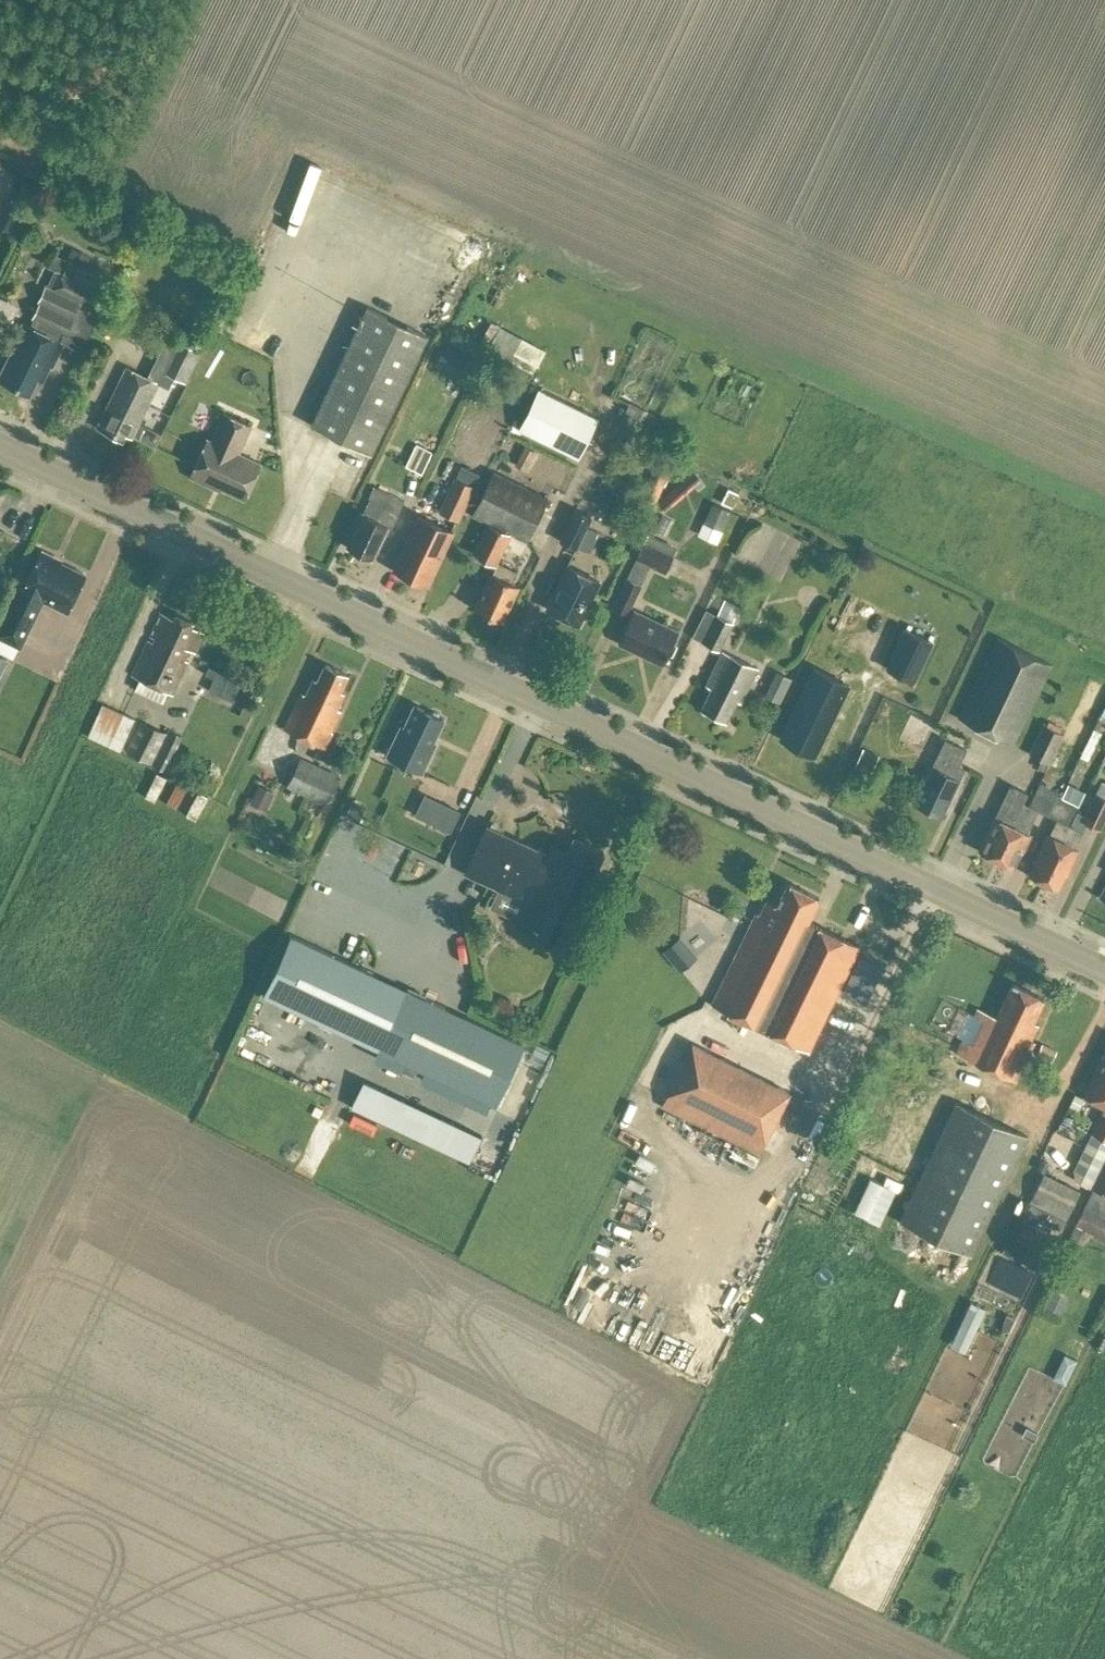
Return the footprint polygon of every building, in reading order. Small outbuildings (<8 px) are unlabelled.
[(33,195),(37,185),(23,179),(19,189),(33,195)] [(79,310),(81,307),(95,314),(96,313),(111,281),(112,282),(119,267),(91,253),(90,256),(72,247),(66,259),(55,254),(48,267),(55,270),(47,286),(45,285),(45,286),(37,301),(39,302),(32,317),(34,319),(31,326),(24,322),(10,350),(12,351),(0,375),(0,380),(29,394),(32,387),(35,389),(48,364),(51,365),(63,341),(79,310)] [(370,453),(426,335),(367,307),(311,425),(370,453)] [(524,332),(515,349),(541,362),(549,346),(524,332)] [(162,372),(186,383),(201,352),(177,340),(162,372)] [(464,369),(470,357),(450,347),(444,359),(464,369)] [(532,373),(537,364),(514,351),(509,360),(532,373)] [(159,382),(127,367),(97,427),(122,440),(126,434),(132,437),(159,382)] [(598,418),(537,388),(518,429),(578,458),(598,418)] [(648,410),(629,401),(618,426),(636,435),(648,410)] [(207,438),(190,476),(211,486),(212,484),(244,499),(260,463),(239,453),(252,425),(224,413),(211,440),(207,438)] [(417,444),(406,465),(422,473),(433,452),(417,444)] [(536,468),(542,448),(530,444),(524,464),(536,468)] [(663,484),(674,459),(649,447),(641,463),(652,468),(647,477),(663,484)] [(695,469),(658,501),(665,509),(702,477),(695,469)] [(516,571),(497,563),(511,534),(527,541),(548,498),(494,471),(472,514),(488,521),(472,553),(496,564),(492,573),(491,573),(474,608),(502,621),(518,586),(512,583),(517,571),(516,570),(516,571)] [(455,477),(439,511),(459,520),(475,487),(455,477)] [(391,527),(404,500),(374,486),(369,497),(371,497),(363,513),(360,511),(354,524),(357,526),(347,547),(358,552),(359,554),(366,558),(369,557),(371,558),(387,525),(391,527)] [(712,502),(703,522),(722,530),(731,510),(712,502)] [(573,510),(559,540),(577,548),(591,518),(573,510)] [(655,532),(663,516),(654,512),(647,528),(655,532)] [(453,531),(419,515),(393,570),(427,586),(453,531)] [(589,553),(599,533),(587,527),(577,547),(589,553)] [(637,558),(665,572),(673,555),(645,541),(637,558)] [(85,574),(52,557),(53,555),(42,550),(24,589),(19,586),(0,625),(0,637),(20,647),(43,600),(67,612),(85,574)] [(600,581),(567,565),(546,608),(579,624),(600,581)] [(628,614),(641,584),(628,579),(615,609),(628,614)] [(814,587),(811,593),(813,599),(819,601),(824,599),(827,594),(825,588),(819,585),(814,587)] [(678,630),(634,609),(618,643),(662,664),(678,630)] [(192,626),(193,622),(175,613),(173,618),(161,612),(132,675),(174,695),(204,631),(192,626)] [(702,642),(718,650),(732,622),(716,615),(702,642)] [(932,641),(904,628),(886,668),(913,681),(932,641)] [(1014,744),(1052,665),(997,638),(958,718),(1013,745),(1014,744)] [(741,700),(757,667),(722,650),(706,685),(712,688),(701,709),(726,721),(737,700),(741,700)] [(340,690),(348,674),(325,663),(317,680),(313,678),(306,694),(301,692),(284,728),(325,747),(337,721),(336,720),(340,710),(336,708),(344,692),(340,690)] [(849,685),(813,668),(779,738),(815,755),(849,685)] [(792,678),(777,670),(765,695),(780,703),(792,678)] [(235,698),(241,686),(221,678),(216,689),(235,698)] [(91,733),(126,747),(139,714),(104,700),(91,733)] [(405,767),(421,774),(435,744),(432,743),(444,718),(440,716),(438,713),(434,711),(431,712),(414,704),(403,727),(401,725),(377,775),(368,771),(353,804),(378,815),(393,784),(390,783),(397,768),(403,771),(405,767)] [(140,723),(127,751),(167,769),(182,736),(168,729),(166,735),(140,723)] [(1036,768),(1043,772),(1047,764),(1049,765),(1062,735),(1041,725),(1027,754),(1039,760),(1036,768)] [(945,738),(913,802),(942,816),(965,768),(960,766),(968,749),(945,738)] [(880,759),(864,752),(856,772),(872,779),(880,759)] [(300,756),(287,786),(326,803),(339,774),(300,756)] [(157,772),(146,795),(145,796),(155,800),(166,777),(157,772)] [(1017,790),(1009,786),(978,851),(998,860),(1024,806),(1028,795),(1026,794),(1030,785),(1021,780),(1017,790)] [(1076,812),(1043,881),(1057,888),(1067,867),(1069,868),(1078,849),(1075,847),(1087,822),(1100,829),(1104,817),(1104,784),(1101,782),(1085,817),(1076,812)] [(166,803),(176,808),(187,788),(177,783),(166,803)] [(1027,807),(1024,806),(998,860),(1013,867),(1039,813),(1048,817),(1049,816),(1058,797),(1060,793),(1038,783),(1027,807)] [(1043,881),(1076,812),(1079,807),(1086,792),(1069,784),(1062,799),(1058,797),(1049,816),(1057,819),(1049,835),(1047,834),(1038,853),(1040,854),(1030,875),(1043,881)] [(276,795),(259,787),(251,805),(269,812),(276,795)] [(198,791),(186,815),(196,820),(208,796),(198,791)] [(559,946),(604,851),(574,837),(563,861),(487,825),(465,873),(527,902),(516,925),(559,946)] [(807,921),(819,897),(787,882),(776,905),(766,901),(759,915),(756,913),(711,1003),(808,1051),(859,947),(807,921)] [(375,972),(291,933),(262,994),(346,1034),(375,972)] [(696,956),(680,936),(663,949),(679,970),(696,956)] [(1015,1081),(1034,1041),(1031,1040),(1038,1024),(1033,1021),(1044,998),(1012,983),(997,1017),(981,1009),(960,1054),(1015,1081)] [(496,1104),(525,1042),(407,987),(378,1049),(496,1104)] [(764,1141),(789,1089),(693,1042),(667,1093),(764,1141)] [(1043,1043),(1037,1055),(1052,1062),(1058,1050),(1043,1043)] [(1104,1106),(1092,1132),(1073,1172),(1074,1179),(1091,1187),(1104,1156),(1104,1054),(1103,1055),(1083,1096),(1104,1106)] [(352,1106),(474,1156),(485,1128),(363,1078),(352,1106)] [(1027,1135),(955,1101),(899,1220),(972,1254),(1027,1135)] [(859,1116),(854,1124),(876,1136),(881,1129),(859,1116)] [(1091,1187),(1090,1187),(1104,1195),(1104,1157),(1091,1187)] [(1044,1172),(1049,1163),(1040,1159),(1035,1168),(1044,1172)] [(1030,1201),(1066,1218),(1079,1191),(1044,1173),(1030,1201)] [(1084,1204),(1074,1225),(1104,1241),(1104,1215),(1084,1204)]
